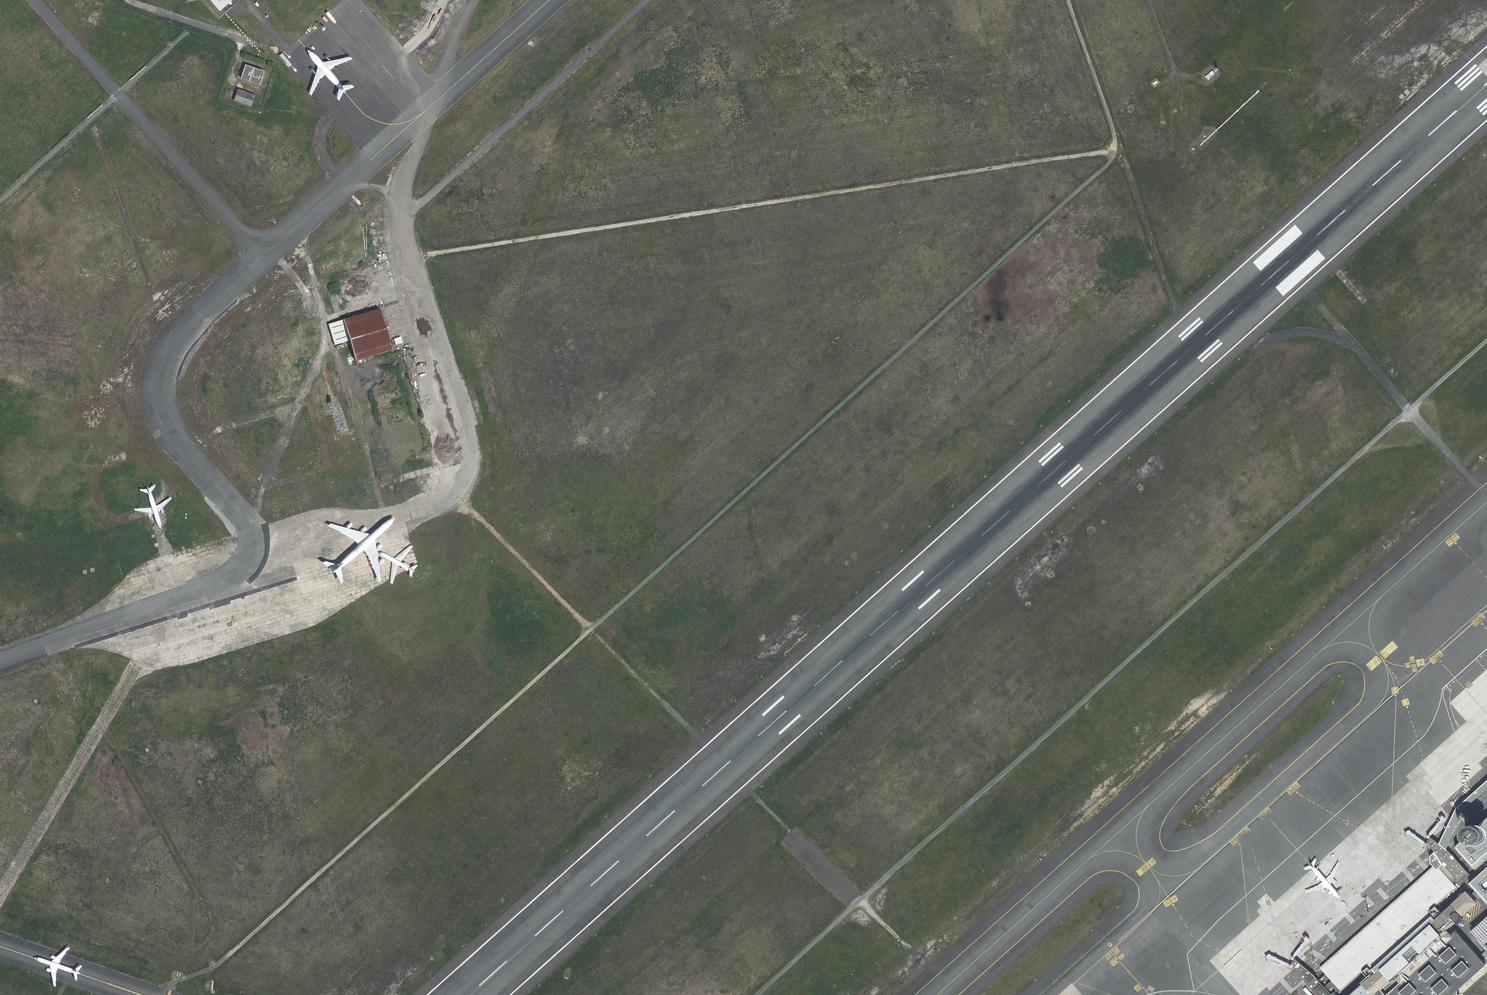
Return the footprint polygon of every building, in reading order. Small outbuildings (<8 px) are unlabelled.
[(220,10),(232,0),(211,0),(220,10)] [(264,70),(246,64),(241,78),(260,84),(264,70)] [(1215,66),(1205,76),(1209,80),(1219,70),(1215,66)] [(255,95),(238,89),(234,101),(251,106),(255,95)] [(376,311),(340,321),(352,360),(388,350),(376,311)] [(1486,787),(1486,779),(1452,809),(1436,842),(1443,847),(1457,811),(1486,787)] [(1469,838),(1470,840),(1472,843),(1474,844),(1476,845),(1478,845),(1480,845),(1482,844),(1484,844),(1485,843),(1486,841),(1486,840),(1486,830),(1486,828),(1483,826),(1480,825),(1476,825),(1473,827),(1471,829),(1469,831),(1469,835),(1469,836),(1469,838)] [(1486,841),(1485,843),(1484,844),(1482,844),(1480,845),(1478,845),(1476,845),(1474,844),(1472,843),(1470,840),(1469,838),(1469,836),(1469,835),(1453,847),(1477,874),(1466,883),(1472,889),(1484,902),(1486,906),(1486,840),(1486,841)] [(1330,981),(1325,987),(1314,974),(1296,958),(1291,962),(1304,981),(1317,994),(1334,994),(1335,994),(1333,993),(1337,989),(1340,991),(1364,971),(1369,977),(1348,994),(1456,994),(1456,990),(1483,965),(1479,959),(1453,931),(1448,935),(1444,930),(1459,918),(1475,903),(1466,894),(1463,891),(1448,905),(1440,913),(1433,907),(1456,887),(1453,884),(1456,880),(1459,884),(1469,874),(1448,852),(1445,849),(1443,847),(1437,843),(1436,842),(1430,837),(1426,841),(1432,849),(1437,856),(1439,860),(1441,865),(1438,868),(1435,864),(1319,968),(1330,981)] [(1472,931),(1486,948),(1486,918),(1472,931)]
